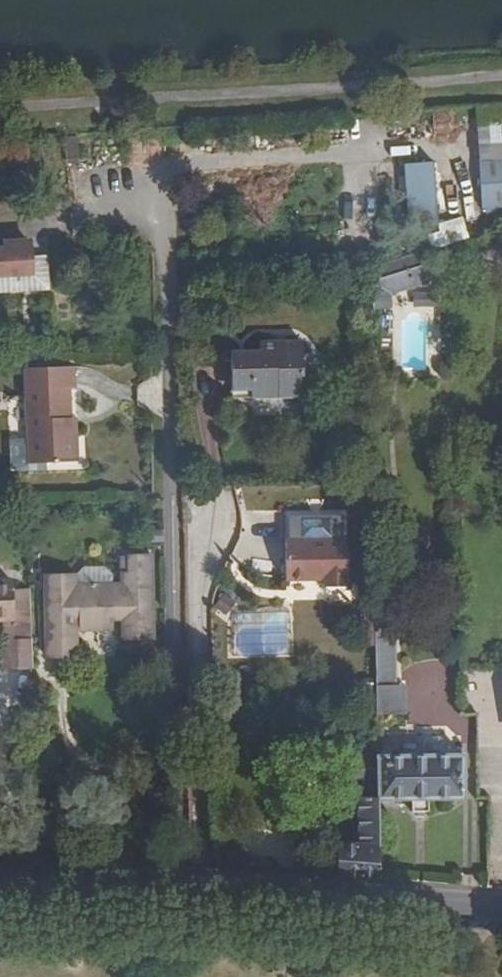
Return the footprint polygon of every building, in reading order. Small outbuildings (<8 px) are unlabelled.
[(478,106),(484,210),(501,209),(501,105),(478,106)] [(63,162),(79,161),(77,134),(61,134),(63,162)] [(438,228),(439,226),(435,164),(408,166),(411,229),(426,229),(438,228)] [(432,249),(470,238),(463,219),(439,226),(438,228),(426,229),(432,249)] [(31,274),(29,241),(0,243),(0,276),(31,274)] [(421,252),(371,267),(372,296),(390,296),(391,282),(427,271),(421,252)] [(261,341),(261,351),(261,357),(231,358),(232,388),(251,388),(251,396),(301,396),(301,375),(305,375),(305,340),(261,341)] [(80,462),(79,429),(68,428),(67,418),(73,417),(72,387),(78,387),(78,367),(27,368),(29,463),(80,462)] [(68,428),(79,429),(79,418),(73,417),(67,418),(68,428)] [(353,587),(352,539),(291,540),(292,580),(330,579),(330,588),(353,587)] [(65,587),(65,577),(45,577),(47,657),(75,656),(75,619),(81,619),(81,630),(110,629),(110,621),(110,613),(123,613),(123,621),(123,641),(151,641),(150,560),(129,560),(130,577),(122,577),(123,587),(98,587),(98,584),(90,584),(90,587),(75,587),(65,587)] [(74,577),(65,577),(65,587),(75,587),(74,577)] [(29,589),(10,589),(10,583),(0,583),(0,620),(2,620),(12,620),(12,639),(31,640),(29,589)] [(386,610),(374,610),(374,612),(375,647),(375,660),(387,660),(386,610)] [(290,655),(289,612),(235,613),(236,656),(290,655)] [(375,647),(374,612),(363,612),(363,647),(375,647)] [(2,620),(3,639),(12,639),(12,620),(2,620)] [(2,670),(33,670),(31,640),(12,639),(3,639),(1,639),(2,670)] [(391,660),(387,660),(375,660),(375,709),(375,718),(391,719),(391,660)] [(365,730),(365,750),(376,750),(375,730),(365,730)] [(460,798),(460,754),(444,754),(438,743),(420,743),(420,754),(376,755),(376,784),(376,799),(408,799),(408,816),(430,815),(431,798),(460,798)] [(368,784),(376,784),(376,755),(376,750),(365,750),(340,750),(339,784),(357,784),(368,784)] [(336,870),(377,873),(376,799),(376,784),(368,784),(368,798),(357,797),(357,844),(335,845),(336,870)] [(357,784),(357,797),(368,798),(368,784),(357,784)] [(444,866),(459,866),(459,853),(445,852),(444,866)]
